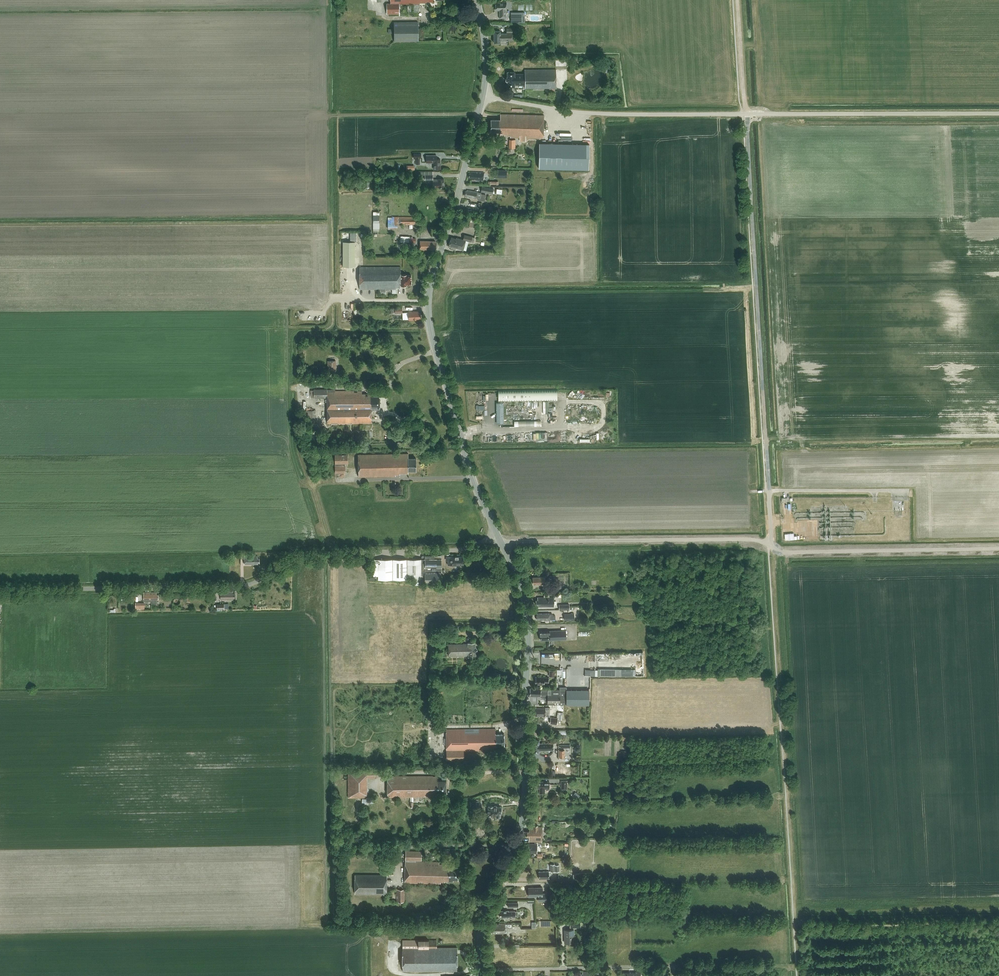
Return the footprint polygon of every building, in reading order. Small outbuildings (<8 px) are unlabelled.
[(390,3),(387,4),(387,14),(399,14),(399,4),(414,4),(414,12),(419,12),(419,3),(422,3),(426,3),(426,2),(433,2),(433,0),(390,0),(390,3)] [(500,3),(496,3),(496,10),(500,10),(500,18),(506,18),(506,10),(506,2),(500,2),(500,3)] [(510,12),(510,23),(524,22),(524,12),(510,12)] [(418,22),(394,22),(394,41),(418,41),(418,22)] [(494,31),(494,43),(500,43),(500,40),(513,40),(513,34),(517,34),(518,28),(507,28),(506,33),(500,33),(500,31),(494,31)] [(525,88),(556,88),(556,69),(525,70),(525,74),(515,74),(515,72),(507,72),(507,77),(506,78),(506,80),(507,82),(507,87),(515,87),(515,85),(525,85),(525,88)] [(510,138),(543,139),(544,115),(500,114),(500,120),(491,120),(491,132),(500,132),(500,135),(510,136),(510,138)] [(539,142),(539,168),(589,169),(590,143),(539,142)] [(426,155),(426,163),(433,163),(433,169),(440,169),(440,164),(440,159),(437,159),(437,155),(426,155)] [(425,175),(425,180),(433,180),(433,187),(444,187),(444,179),(433,179),(433,172),(422,172),(422,175),(425,175)] [(483,180),(484,173),(471,172),(471,173),(469,173),(469,178),(470,178),(470,180),(483,180)] [(465,191),(464,196),(466,196),(466,197),(476,199),(476,198),(480,199),(481,193),(477,192),(467,190),(467,191),(465,191)] [(416,218),(414,219),(414,217),(399,217),(388,217),(388,229),(397,229),(399,224),(399,225),(402,225),(402,223),(405,223),(406,225),(414,224),(414,223),(416,223),(416,218)] [(451,237),(449,246),(451,246),(450,249),(455,250),(456,248),(463,250),(466,240),(471,242),(473,242),(475,238),(472,237),(464,235),(463,239),(456,238),(451,237)] [(435,249),(435,241),(420,241),(420,249),(435,249)] [(343,267),(355,267),(355,242),(343,242),(343,267)] [(406,284),(411,284),(411,275),(407,275),(407,274),(401,274),(401,267),(359,267),(360,289),(397,289),(397,288),(401,288),(401,286),(406,286),(406,284)] [(419,318),(420,318),(420,313),(418,313),(418,311),(409,312),(409,320),(419,319),(419,318)] [(328,371),(336,371),(336,360),(328,361),(328,371)] [(380,407),(380,396),(372,396),(372,394),(362,394),(362,391),(357,391),(357,392),(354,392),(354,391),(335,391),(335,389),(314,389),(314,398),(327,398),(327,423),(372,423),(372,407),(375,407),(375,410),(380,410),(380,407)] [(505,401),(557,401),(557,389),(498,390),(498,403),(497,403),(498,424),(503,424),(503,405),(505,405),(505,401)] [(307,425),(316,425),(316,417),(306,417),(307,425)] [(358,477),(396,476),(396,475),(400,475),(400,473),(408,473),(408,471),(416,471),(416,458),(408,458),(408,453),(358,454),(358,477)] [(335,473),(345,473),(345,464),(348,464),(348,455),(335,455),(335,473)] [(249,553),(244,553),(244,556),(244,564),(258,564),(258,563),(259,563),(259,558),(257,558),(257,556),(249,556),(249,553)] [(425,583),(441,583),(441,578),(441,559),(441,555),(425,555),(423,555),(422,557),(422,559),(373,559),(373,575),(378,575),(378,579),(415,579),(415,584),(425,584),(425,583)] [(448,565),(463,565),(463,557),(446,557),(446,561),(447,561),(448,565)] [(558,579),(558,575),(553,575),(553,576),(545,576),(545,584),(549,583),(554,582),(554,585),(555,585),(559,584),(559,579),(558,579)] [(144,592),(144,601),(151,601),(151,604),(157,604),(157,599),(158,599),(159,595),(157,595),(157,592),(144,592)] [(538,600),(536,600),(536,605),(538,605),(538,606),(554,606),(554,597),(549,597),(549,592),(544,592),(544,597),(538,597),(538,600)] [(540,631),(540,634),(540,640),(566,639),(566,630),(548,631),(540,631)] [(476,647),(475,647),(475,642),(468,642),(468,644),(448,644),(449,656),(468,655),(468,657),(476,656),(475,653),(475,652),(476,652),(477,651),(477,648),(476,647)] [(585,685),(591,685),(591,675),(607,675),(607,669),(585,669),(585,685)] [(589,690),(566,690),(566,687),(560,687),(560,690),(547,690),(547,696),(547,704),(557,704),(566,705),(589,705),(589,690)] [(547,696),(547,690),(548,689),(541,689),(541,688),(530,688),(530,696),(536,696),(540,696),(547,696)] [(546,716),(546,709),(533,708),(533,710),(532,710),(532,714),(533,714),(533,716),(546,716)] [(495,734),(495,729),(446,730),(446,760),(464,760),(464,750),(483,750),(483,749),(496,749),(496,745),(504,745),(504,734),(495,734)] [(539,749),(553,749),(553,744),(539,744),(539,740),(532,741),(533,753),(539,752),(539,749)] [(346,817),(346,824),(355,824),(355,817),(356,817),(356,797),(366,797),(366,778),(375,778),(375,777),(379,777),(379,769),(348,769),(348,797),(345,797),(345,817),(346,817)] [(446,793),(446,781),(438,780),(438,776),(433,776),(387,776),(387,797),(410,797),(410,806),(413,806),(413,797),(425,797),(425,796),(437,795),(437,792),(446,793)] [(549,789),(549,781),(535,781),(535,788),(540,788),(540,793),(545,793),(545,789),(549,789)] [(502,810),(502,808),(501,807),(488,806),(488,815),(500,816),(501,811),(502,810)] [(542,842),(543,827),(538,827),(538,826),(534,825),(534,828),(529,828),(529,831),(527,831),(527,837),(529,837),(529,842),(542,842)] [(537,853),(537,844),(528,844),(528,845),(525,845),(524,852),(530,852),(530,853),(537,853)] [(453,879),(458,879),(458,867),(449,867),(449,864),(439,864),(439,862),(421,861),(422,851),(406,851),(405,883),(441,884),(441,882),(445,882),(445,880),(453,881),(453,879)] [(387,894),(387,875),(355,875),(355,894),(387,894)] [(542,894),(542,893),(542,887),(528,888),(529,896),(538,896),(538,901),(547,900),(546,894),(542,894)] [(404,902),(405,889),(397,889),(397,902),(404,902)] [(508,910),(500,911),(500,917),(504,917),(504,919),(505,920),(507,920),(508,919),(508,917),(508,916),(515,916),(515,911),(508,911),(508,910)] [(511,928),(511,923),(499,923),(499,924),(492,924),(492,933),(505,933),(505,928),(511,928)] [(564,943),(574,942),(574,930),(564,930),(564,943)] [(438,971),(457,971),(457,947),(437,947),(437,940),(403,940),(403,947),(402,947),(402,971),(438,971)]
